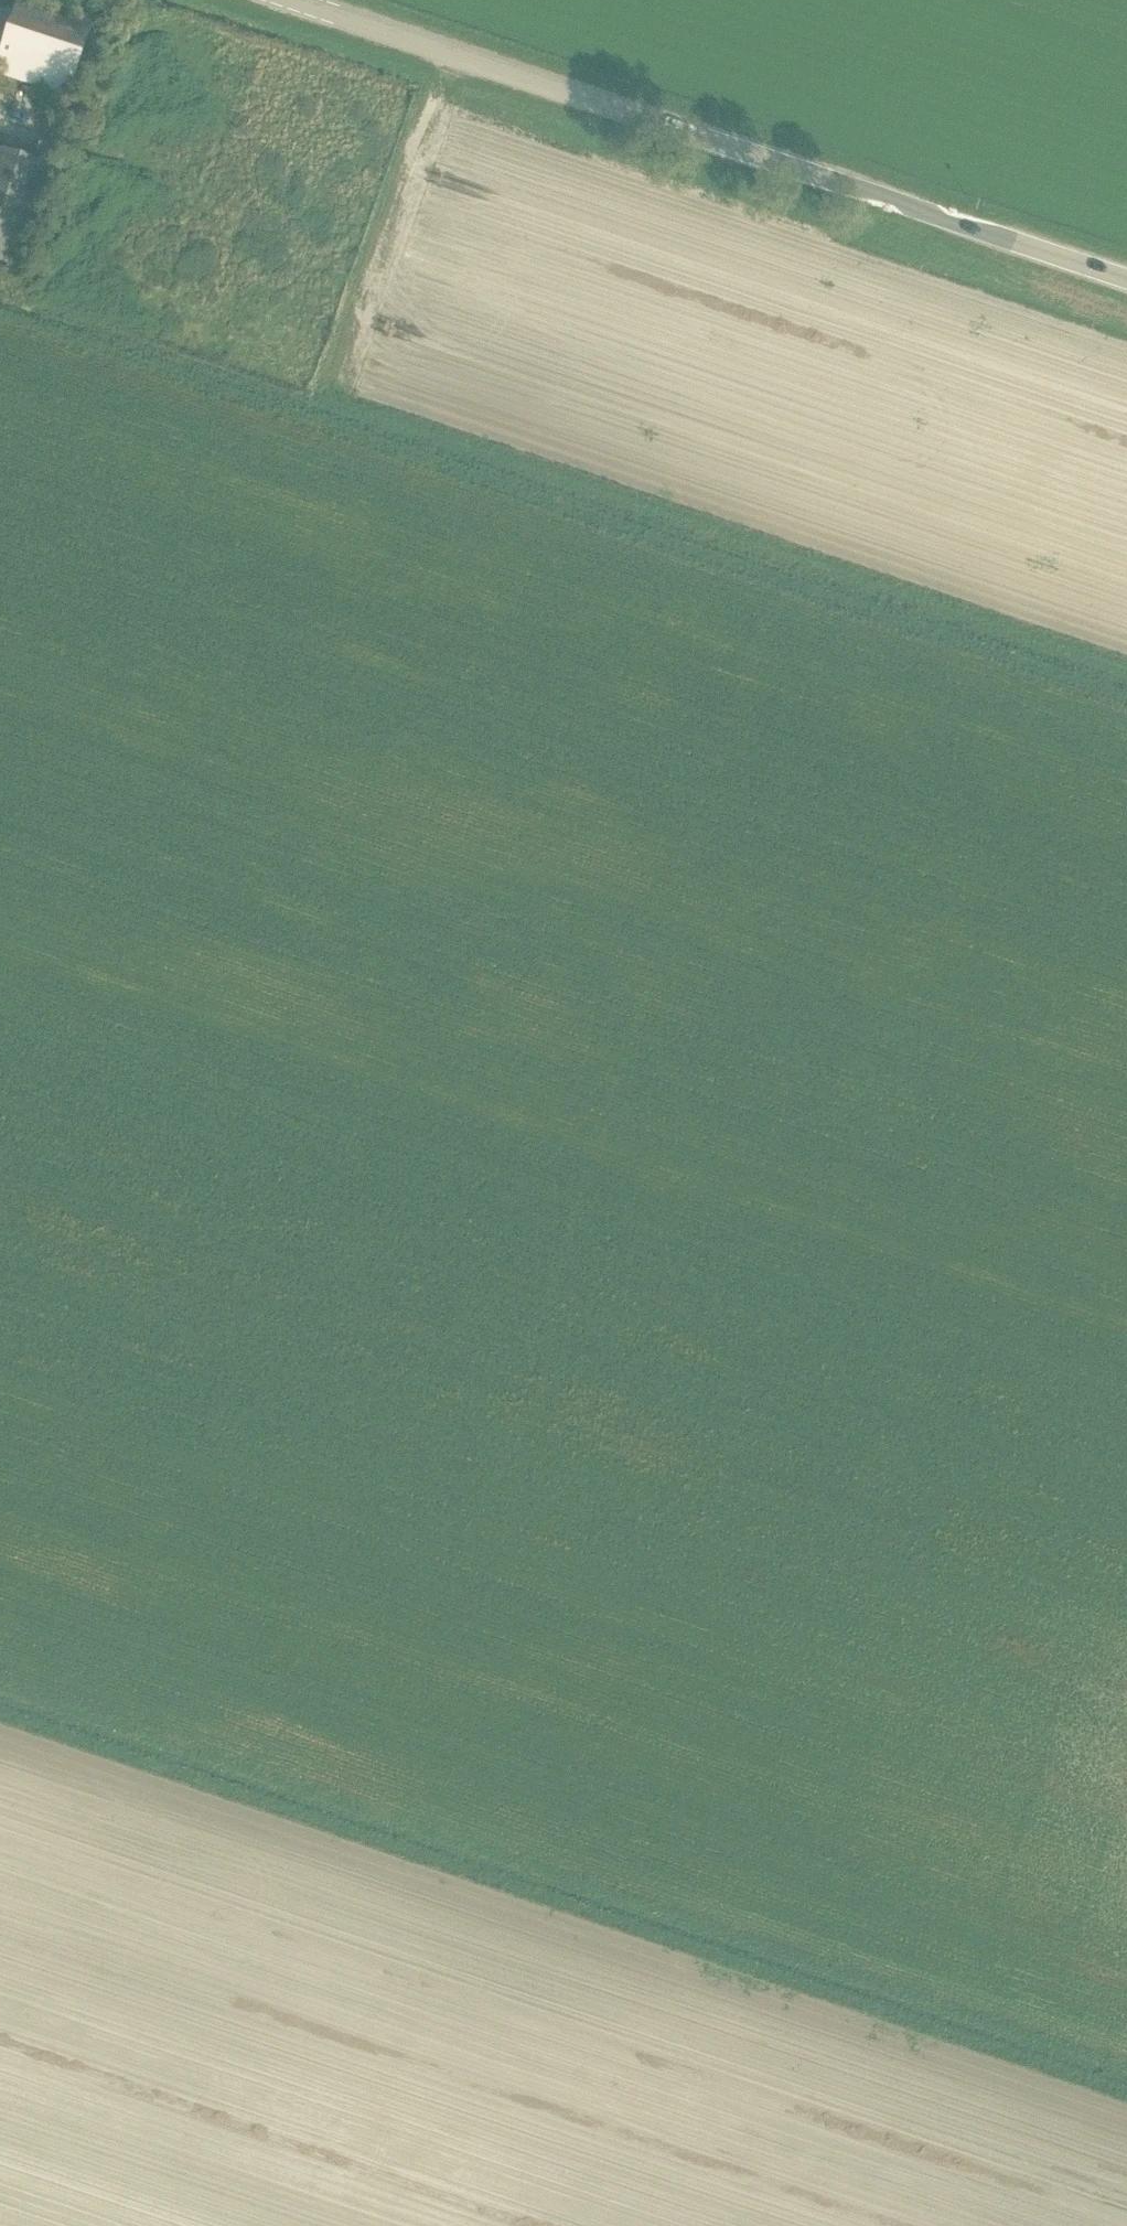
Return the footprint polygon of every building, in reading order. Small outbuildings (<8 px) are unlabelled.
[(69,99),(96,23),(27,0),(18,0),(0,54),(0,77),(69,99)] [(0,150),(0,263),(12,267),(47,166),(0,150)]
